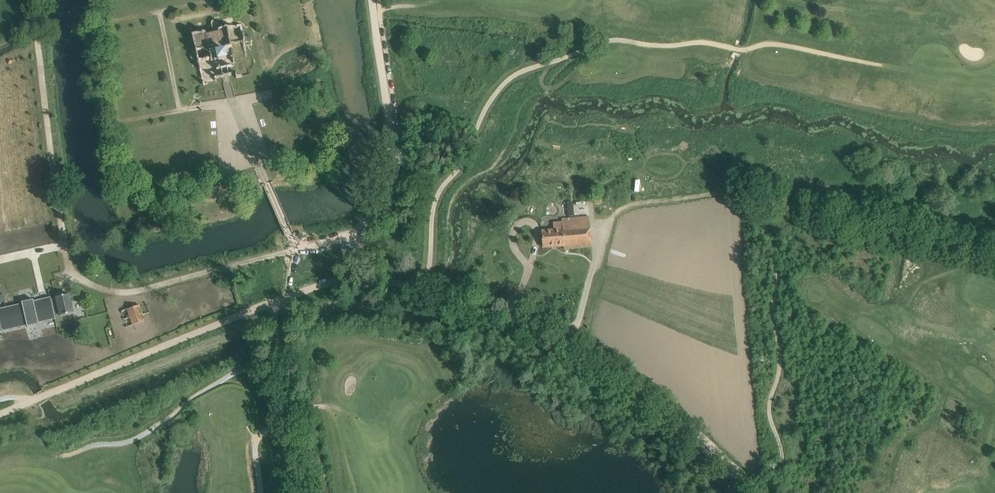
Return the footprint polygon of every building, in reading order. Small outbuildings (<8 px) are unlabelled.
[(252,75),(241,24),(221,29),(219,22),(216,20),(212,21),(211,23),(212,30),(192,35),(203,85),(217,82),(217,79),(222,78),(230,76),(235,75),(236,78),(252,75)] [(553,223),(554,230),(543,231),(544,247),(564,246),(564,249),(592,246),(589,217),(574,218),(572,203),(567,203),(568,219),(561,220),(561,223),(553,223)] [(57,300),(51,301),(55,316),(60,314),(61,316),(74,313),(70,295),(57,298),(57,300)] [(4,328),(55,318),(51,298),(9,306),(11,316),(2,318),(4,328)] [(127,309),(130,319),(132,326),(145,322),(139,305),(127,309)]
